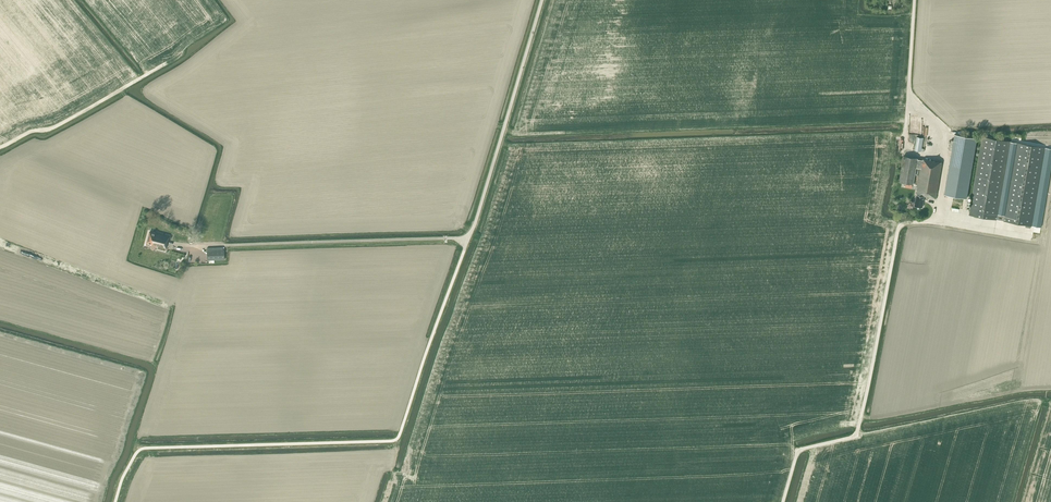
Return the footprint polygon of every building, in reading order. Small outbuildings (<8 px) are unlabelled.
[(952,151),(951,156),(944,194),(966,198),(977,138),(955,134),(954,141),(951,140),(949,150),(952,151)] [(921,151),(923,138),(917,137),(914,150),(921,151)] [(969,217),(996,222),(1010,142),(983,137),(969,217)] [(996,222),(1040,229),(1050,164),(1050,149),(1010,142),(996,222)] [(918,188),(915,206),(922,208),(924,196),(936,199),(942,163),(922,159),(922,160),(917,159),(918,158),(904,156),(899,182),(913,184),(916,168),(920,168),(917,188),(918,188)] [(151,245),(158,246),(157,249),(165,251),(169,236),(153,232),(153,233),(150,232),(147,242),(152,244),(151,245)] [(207,250),(208,260),(224,260),(224,250),(207,250)]
